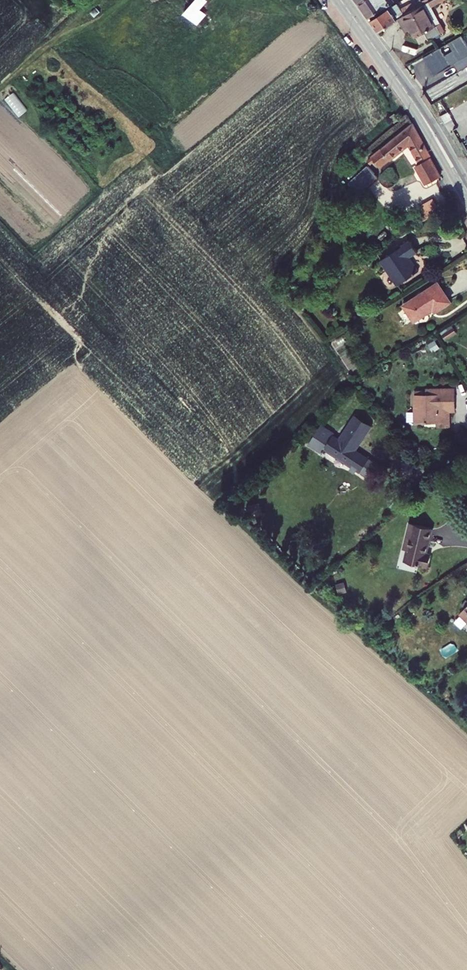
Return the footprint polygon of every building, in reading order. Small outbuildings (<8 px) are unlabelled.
[(211,18),(199,8),(206,0),(172,0),(203,27),(211,18)] [(398,0),(370,0),(366,3),(376,18),(400,3),(398,0)] [(449,24),(440,7),(437,0),(436,0),(430,3),(442,28),(446,26),(449,24)] [(386,31),(406,17),(413,12),(411,9),(409,11),(404,3),(378,20),(386,31)] [(442,28),(430,3),(413,12),(406,17),(410,25),(414,23),(417,28),(422,38),(433,33),(442,28)] [(442,28),(433,33),(437,40),(450,33),(446,26),(442,28)] [(431,57),(442,75),(460,65),(464,72),(466,71),(466,37),(431,57)] [(7,98),(20,115),(28,109),(15,92),(7,98)] [(450,111),(443,114),(446,122),(454,119),(450,111)] [(435,178),(447,171),(418,119),(371,155),(378,165),(383,161),(384,163),(411,141),(413,145),(417,143),(435,178)] [(373,162),(349,183),(356,194),(375,178),(381,172),(373,162)] [(448,208),(459,203),(452,189),(442,195),(448,208)] [(435,198),(425,202),(429,213),(439,210),(435,198)] [(415,241),(386,259),(402,285),(423,272),(414,258),(423,253),(415,241)] [(454,302),(442,282),(407,303),(417,320),(433,311),(433,308),(436,307),(439,311),(454,302)] [(433,384),(433,389),(454,389),(454,407),(460,407),(460,384),(433,384)] [(433,389),(421,389),(421,418),(454,418),(454,407),(454,389),(433,389)] [(377,424),(361,413),(345,437),(339,433),(330,446),(367,470),(375,457),(361,448),(377,424)] [(437,526),(415,521),(408,546),(412,547),(408,560),(433,566),(436,552),(431,551),(437,526)]
